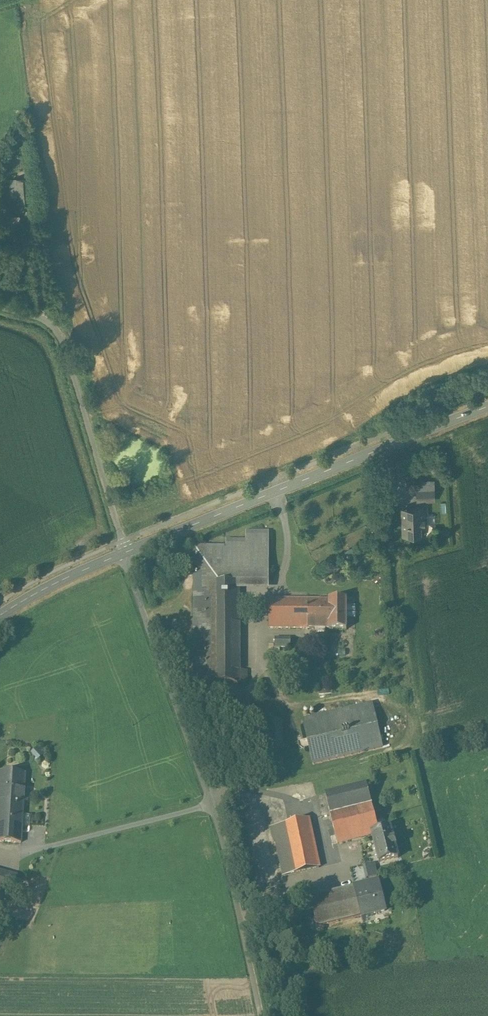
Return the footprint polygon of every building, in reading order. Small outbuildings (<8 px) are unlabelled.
[(31,182),(10,183),(11,201),(19,201),(19,208),(32,207),(31,182)] [(434,488),(417,489),(418,501),(435,500),(434,488)] [(426,508),(403,509),(405,534),(428,533),(426,508)] [(226,547),(194,547),(194,581),(239,582),(268,582),(269,532),(246,532),(246,541),(226,541),(226,547)] [(239,582),(194,581),(194,681),(239,681),(239,582)] [(320,600),(320,628),(329,628),(329,629),(346,629),(346,599),(329,599),(327,598),(322,598),(320,600)] [(320,600),(269,600),(269,628),(320,628),(320,600)] [(291,639),(275,638),(275,647),(291,647),(291,639)] [(372,704),(303,720),(313,763),(382,747),(372,704)] [(23,803),(23,801),(26,801),(27,791),(23,791),(24,774),(0,773),(0,802),(23,803)] [(366,782),(325,793),(337,842),(371,833),(371,832),(379,831),(366,782)] [(21,843),(23,803),(0,802),(0,841),(21,843)] [(308,818),(271,827),(274,840),(276,840),(283,874),(319,867),(308,818)] [(371,832),(371,833),(379,861),(398,856),(391,827),(379,831),(371,832)] [(364,863),(366,875),(379,873),(377,861),(364,863)] [(377,879),(309,896),(317,925),(384,908),(377,879)]
